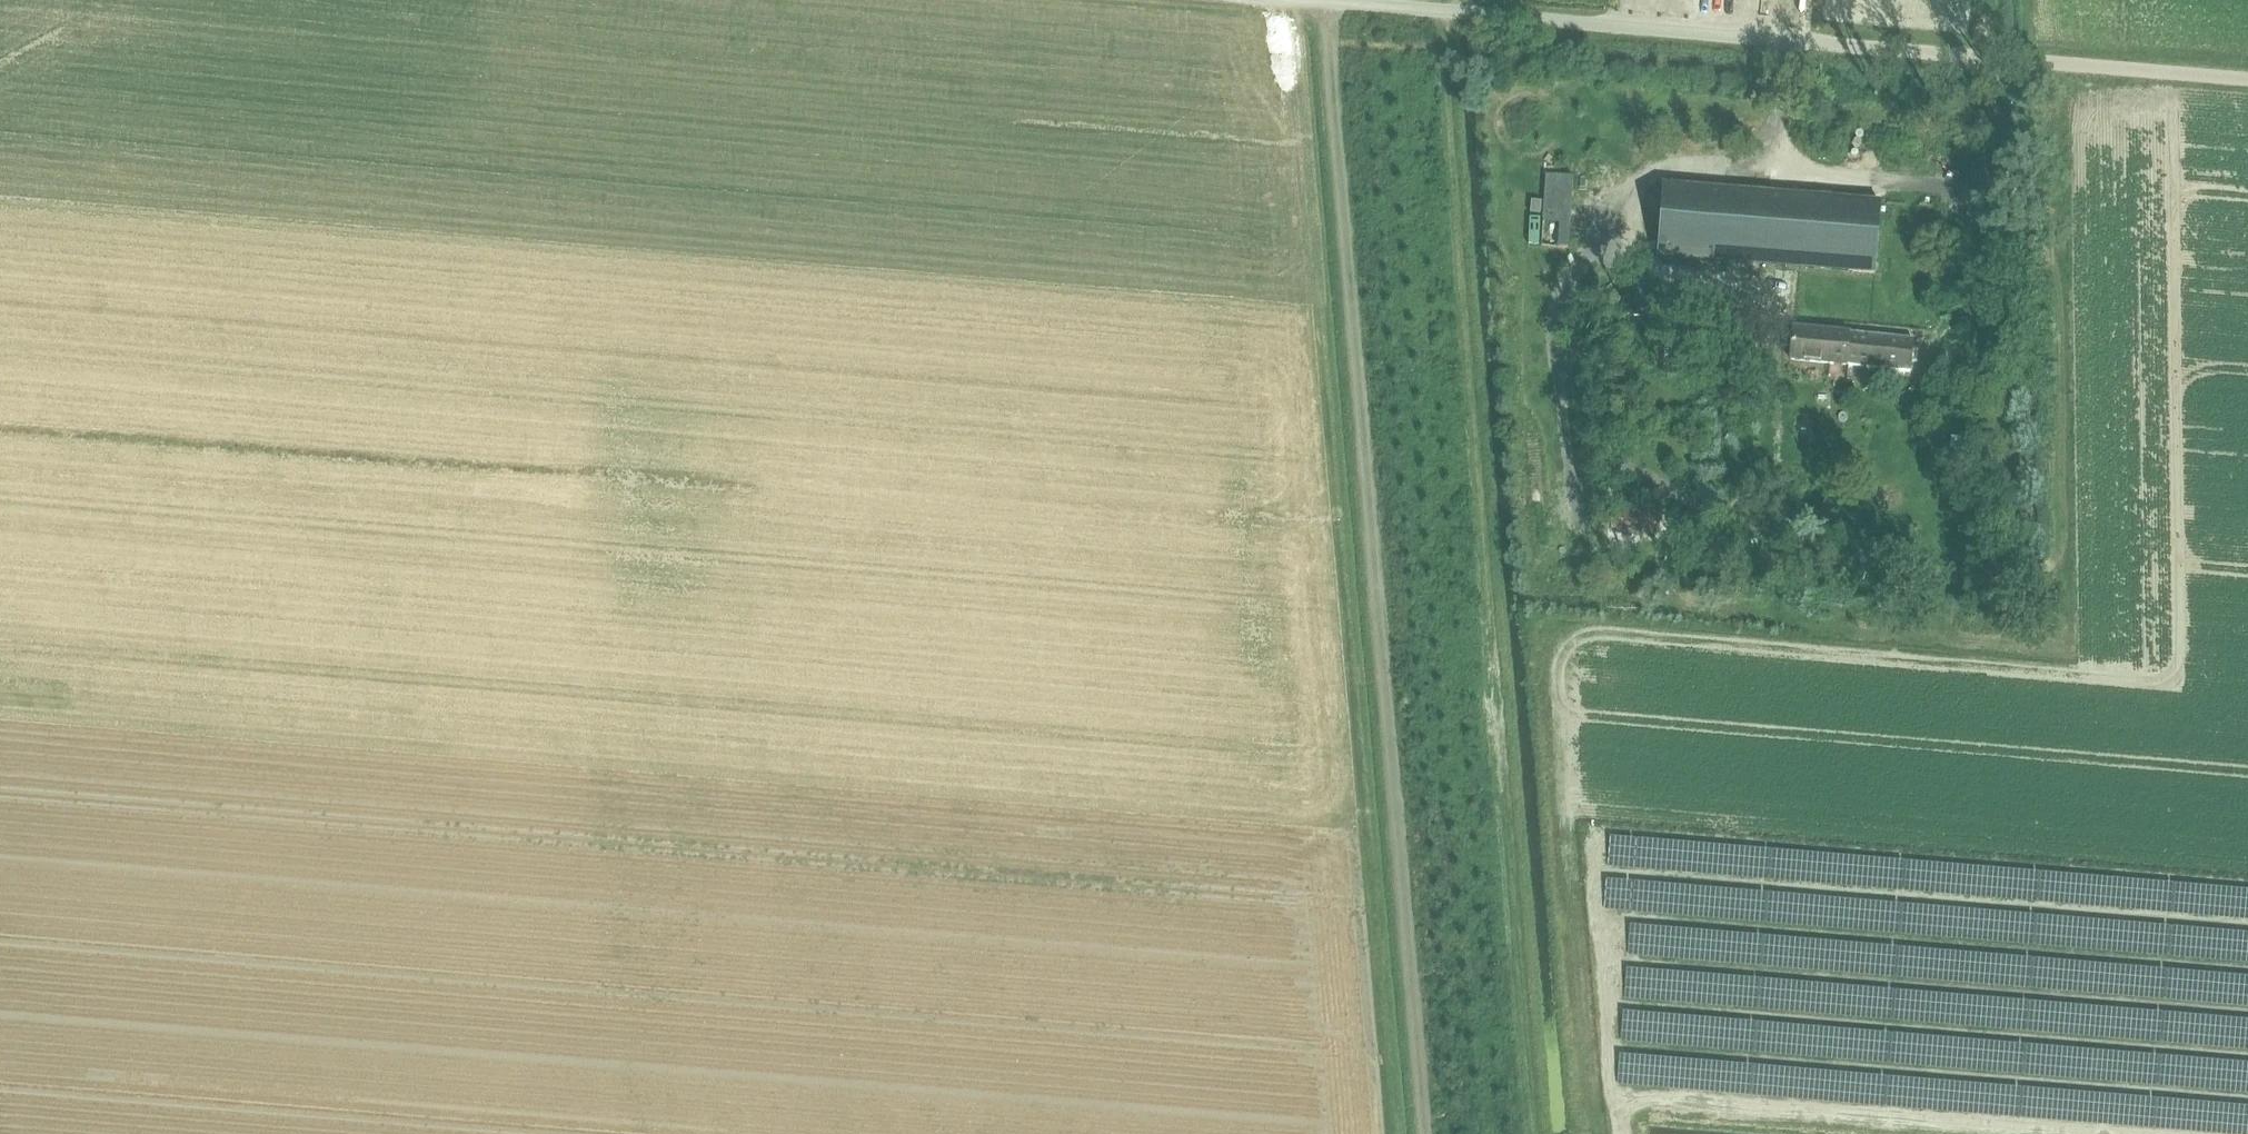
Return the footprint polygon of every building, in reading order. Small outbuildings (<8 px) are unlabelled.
[(1547,176),(1542,246),(1568,249),(1574,178),(1547,176)] [(1661,185),(1656,256),(1874,273),(1879,202),(1661,185)] [(1794,327),(1791,360),(1910,373),(1913,340),(1794,327)]
